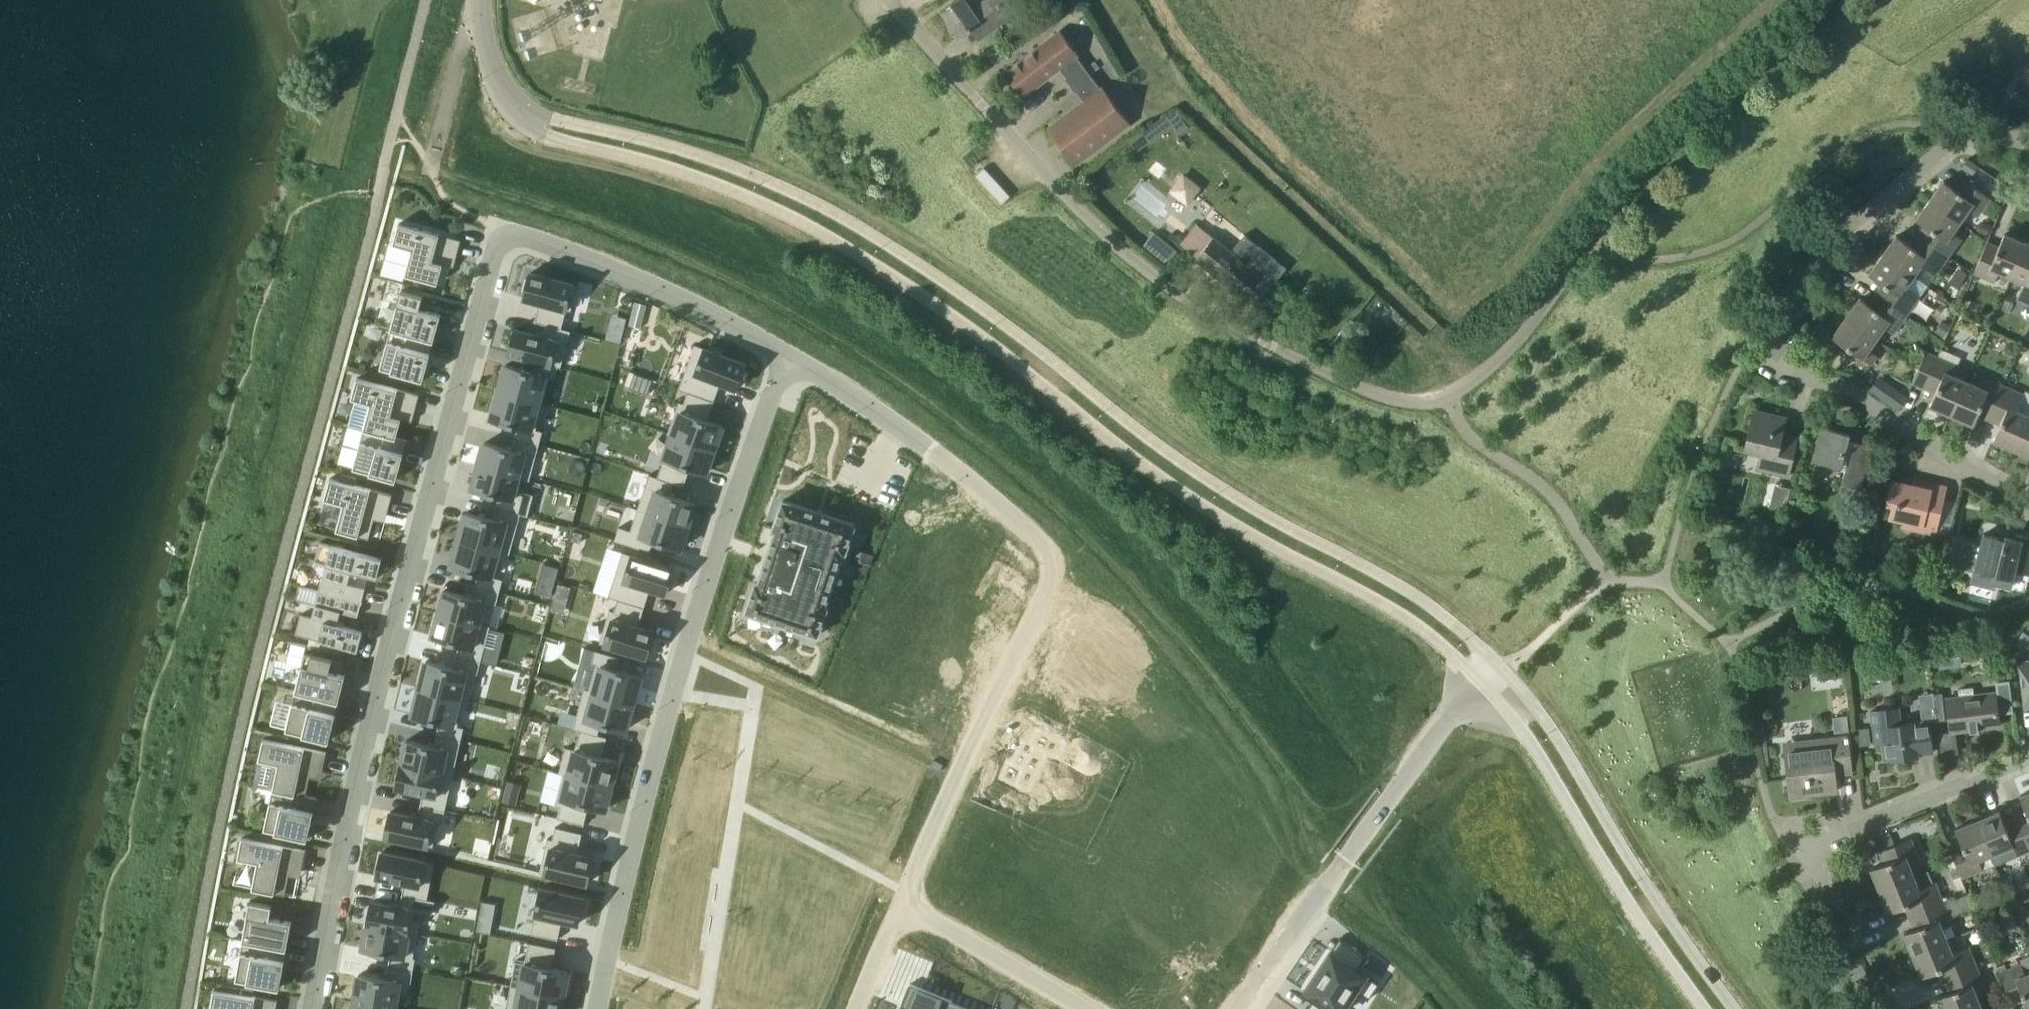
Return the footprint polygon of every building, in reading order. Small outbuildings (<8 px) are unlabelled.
[(960,36),(980,22),(988,33),(1018,11),(1010,0),(985,0),(972,9),(966,0),(959,0),(943,12),(960,36)] [(1066,78),(1071,85),(1076,92),(1078,91),(1084,100),(1048,128),(1075,164),(1130,122),(1103,86),(1101,87),(1089,72),(1077,55),(1079,54),(1061,30),(1006,71),(1024,96),(1060,68),(1067,77),(1066,78)] [(1137,151),(1150,141),(1142,131),(1129,141),(1137,151)] [(1930,199),(1960,221),(1969,210),(1977,216),(1990,198),(1969,183),(1962,193),(1944,180),(1930,199)] [(1953,232),(1960,221),(1930,199),(1917,218),(1925,224),(1917,234),(1918,235),(1927,241),(1948,256),(1961,238),(1953,232)] [(399,223),(393,243),(412,249),(405,274),(438,283),(443,263),(445,257),(455,260),(459,248),(461,239),(429,231),(425,230),(399,223)] [(1184,245),(1194,253),(1198,256),(1197,258),(1244,296),(1252,285),(1263,294),(1278,275),(1267,266),(1261,274),(1214,236),(1200,226),(1184,245)] [(2012,277),(2026,243),(2005,233),(1999,246),(1988,241),(1974,273),(1995,282),(1999,272),(2012,277)] [(1927,241),(1918,235),(1917,234),(1910,245),(1897,235),(1883,254),(1913,276),(1921,264),(1935,274),(1948,256),(1927,241)] [(2026,243),(2012,277),(2024,282),(2017,298),(2028,303),(2028,244),(2026,243)] [(1906,287),(1913,276),(1883,254),(1870,273),(1883,283),(1875,293),(1876,293),(1885,300),(1906,315),(1920,297),(1906,287)] [(524,275),(521,290),(522,291),(521,296),(538,301),(533,321),(559,327),(571,282),(527,273),(526,275),(524,275)] [(391,327),(391,328),(434,340),(441,314),(426,310),(420,308),(422,299),(423,296),(401,290),(391,327)] [(1885,300),(1876,293),(1875,293),(1868,303),(1860,297),(1847,316),(1877,338),(1885,327),(1894,333),(1906,315),(1885,300)] [(1869,349),(1877,338),(1847,316),(1833,336),(1872,363),(1878,355),(1869,349)] [(512,327),(507,352),(550,363),(556,340),(565,342),(568,330),(543,324),(541,335),(512,327)] [(391,328),(381,367),(424,378),(434,340),(391,328)] [(701,346),(685,390),(710,399),(717,380),(734,387),(736,382),(738,383),(743,368),(741,367),(742,362),(719,352),(720,350),(706,345),(705,347),(701,346)] [(1928,381),(1939,357),(1926,351),(1916,375),(1928,381)] [(1952,415),(1967,380),(1954,375),(1958,365),(1939,357),(1928,381),(1939,385),(1930,405),(1952,415)] [(503,363),(496,390),(537,401),(544,375),(553,377),(555,366),(531,359),(529,370),(503,363)] [(1994,409),(2004,385),(1983,376),(1979,386),(1967,380),(1952,415),(1973,424),(1977,415),(1989,420),(1989,419),(1994,409)] [(357,377),(351,398),(371,403),(364,428),(398,437),(403,418),(405,412),(414,414),(419,394),(357,377)] [(2024,394),(2004,385),(1994,409),(1989,419),(1989,420),(2000,425),(1994,440),(2015,449),(2028,418),(2028,414),(2018,409),(2024,394)] [(685,390),(670,433),(712,448),(720,423),(704,417),(710,399),(685,390)] [(489,417),(489,418),(516,425),(513,436),(538,443),(541,431),(529,428),(537,402),(496,391),(489,417)] [(1797,436),(1782,433),(1786,417),(1755,410),(1745,449),(1761,453),(1758,468),(1788,475),(1795,448),(1798,438),(1796,438),(1797,436)] [(2015,449),(2028,455),(2028,418),(2015,449)] [(1822,427),(1813,460),(1846,469),(1842,484),(1861,489),(1873,446),(1849,440),(1850,434),(1822,427)] [(364,429),(353,467),(397,479),(407,439),(398,437),(364,428),(364,429)] [(670,433),(655,475),(680,484),(687,466),(704,471),(712,448),(670,433)] [(483,441),(477,464),(518,475),(523,453),(535,455),(537,443),(513,437),(510,448),(483,441)] [(476,465),(471,488),(497,495),(494,506),(519,513),(522,501),(511,498),(518,476),(476,465)] [(646,473),(643,485),(654,489),(647,511),(686,524),(693,502),(667,494),(670,481),(646,473)] [(330,477),(324,498),(344,503),(337,529),(369,538),(374,518),(376,512),(387,515),(392,494),(330,477)] [(1783,510),(1790,488),(1769,481),(1762,503),(1783,510)] [(1935,533),(1943,498),(1946,487),(1927,483),(1925,483),(1923,483),(1921,485),(1921,487),(1894,481),(1889,502),(1893,503),(1890,516),(1922,524),(1920,529),(1935,533)] [(755,582),(745,612),(817,636),(827,606),(824,605),(841,553),(844,554),(854,524),(782,500),(772,530),(775,531),(758,583),(755,582)] [(464,511),(457,538),(498,549),(505,522),(516,525),(519,513),(494,507),(492,517),(464,511)] [(628,530),(624,542),(649,550),(652,538),(679,547),(686,524),(646,511),(640,534),(628,530)] [(1996,575),(2013,579),(2015,571),(2028,575),(2028,537),(2016,534),(2016,537),(2006,535),(2005,538),(1984,533),(1975,569),(1996,575)] [(457,538),(450,565),(476,572),(474,584),(498,590),(502,578),(491,576),(498,549),(457,538)] [(320,542),(315,561),(326,564),(319,590),(362,602),(363,600),(362,600),(365,588),(348,583),(351,571),(377,577),(383,556),(381,555),(380,557),(320,542)] [(630,553),(617,597),(642,605),(647,586),(665,592),(666,587),(669,587),(673,572),(671,572),(673,566),(630,553)] [(443,588),(437,612),(478,622),(483,601),(483,600),(495,603),(498,591),(473,584),(470,596),(443,588)] [(301,614),(296,633),(356,649),(355,651),(357,652),(363,630),(337,624),(341,611),(358,616),(361,603),(362,603),(362,602),(319,590),(319,591),(312,617),(301,614)] [(616,599),(603,643),(647,655),(648,650),(650,650),(654,636),(652,636),(653,630),(636,625),(642,606),(616,599)] [(434,612),(428,632),(455,640),(451,654),(476,659),(480,645),(469,642),(475,623),(434,612)] [(594,650),(591,662),(600,665),(593,691),(634,702),(640,675),(615,669),(618,657),(594,650)] [(305,652),(296,690),(339,701),(345,675),(330,671),(333,658),(305,652)] [(421,660),(415,686),(455,695),(461,670),(473,673),(476,660),(451,654),(448,666),(421,660)] [(2021,667),(2025,707),(2028,706),(2028,666),(2021,667)] [(1951,732),(1999,726),(1998,714),(2013,712),(2009,680),(1996,682),(1997,694),(1995,694),(1995,692),(1974,695),(1973,687),(1959,688),(1960,696),(1947,698),(1951,732)] [(416,686),(410,712),(437,719),(434,732),(458,738),(460,724),(450,721),(456,696),(416,686)] [(296,691),(286,729),(330,740),(339,701),(296,690),(296,691)] [(576,715),(573,728),(597,734),(600,722),(626,730),(633,702),(593,692),(586,717),(576,715)] [(1882,743),(1884,760),(1919,756),(1919,754),(1933,752),(1932,740),(1929,720),(1901,724),(1899,707),(1870,711),(1875,744),(1882,743)] [(1860,746),(1871,745),(1869,727),(1862,728),(1858,729),(1860,746)] [(1008,762),(1000,779),(1029,792),(1047,754),(1058,759),(1065,743),(1036,729),(1029,744),(1022,741),(1016,754),(1011,763),(1008,762)] [(579,730),(569,773),(612,783),(618,760),(600,755),(605,736),(579,730)] [(404,736),(399,761),(441,771),(445,748),(455,749),(457,739),(432,732),(430,742),(404,736)] [(1834,766),(1851,764),(1848,736),(1786,743),(1787,754),(1786,754),(1791,796),(1837,791),(1834,766)] [(263,738),(259,759),(279,763),(273,788),(306,795),(310,776),(311,770),(322,772),(327,751),(263,738)] [(396,762),(391,784),(417,790),(415,803),(439,808),(441,795),(431,792),(436,771),(396,762)] [(568,774),(558,817),(583,823),(587,805),(606,809),(611,785),(568,774)] [(273,789),(265,828),(308,837),(317,797),(306,795),(273,788),(273,789)] [(2020,795),(2027,810),(2015,815),(2028,850),(2028,792),(2020,795)] [(387,806),(381,834),(424,843),(429,816),(437,818),(439,809),(412,803),(411,812),(387,806)] [(2015,815),(2003,820),(2000,810),(1978,819),(1992,854),(2004,849),(2009,859),(2028,850),(2015,815)] [(1979,859),(1992,854),(1978,819),(1956,828),(1961,841),(1949,845),(1962,877),(1983,869),(1979,859)] [(556,825),(546,871),(589,880),(590,876),(592,876),(595,862),(593,861),(594,856),(577,851),(581,831),(556,825)] [(242,837),(238,858),(258,862),(253,888),(285,894),(289,874),(291,868),(302,870),(306,849),(242,837)] [(1880,890),(1915,875),(1910,863),(1920,859),(1911,838),(1879,851),(1884,863),(1871,868),(1880,890)] [(382,851),(377,876),(405,881),(403,894),(427,899),(427,898),(435,862),(382,851)] [(1909,917),(1944,902),(1936,882),(1920,888),(1915,875),(1880,890),(1889,911),(1904,905),(1909,917)] [(543,892),(535,937),(560,942),(564,922),(582,926),(586,899),(543,892)] [(372,901),(368,924),(418,934),(422,910),(433,912),(435,900),(427,898),(427,899),(403,894),(400,906),(372,901)] [(243,939),(287,947),(292,921),(270,917),(272,904),(250,900),(243,939)] [(1913,954),(1948,940),(1943,927),(1953,923),(1944,902),(1909,917),(1914,928),(1904,932),(1913,954)] [(368,924),(363,948),(391,953),(388,965),(413,969),(416,957),(414,957),(418,934),(368,924)] [(243,939),(236,979),(280,987),(287,947),(243,939)] [(1942,981),(1977,967),(1969,946),(1953,953),(1948,940),(1913,954),(1922,976),(1937,969),(1942,981)] [(533,943),(526,987),(568,994),(572,972),(558,970),(562,948),(533,943)] [(1305,991),(1333,1008),(1344,1008),(1355,991),(1369,1000),(1379,983),(1331,952),(1305,991)] [(2025,974),(2021,964),(2000,972),(2010,996),(2013,1003),(2013,1004),(2025,999),(2028,1008),(2028,972),(2025,974)] [(359,974),(355,1001),(396,1007),(396,1006),(398,990),(408,991),(409,982),(411,982),(413,969),(388,965),(386,978),(359,974)] [(1981,1004),(1976,992),(1986,987),(1977,967),(1942,981),(1947,993),(1937,996),(1943,1008),(1968,1008),(1981,1004)] [(905,1008),(974,1008),(915,985),(905,1008)] [(211,1008),(276,1008),(278,999),(253,995),(254,989),(238,987),(237,993),(214,989),(211,1008)] [(522,1008),(566,1008),(569,994),(526,987),(522,1008)]
